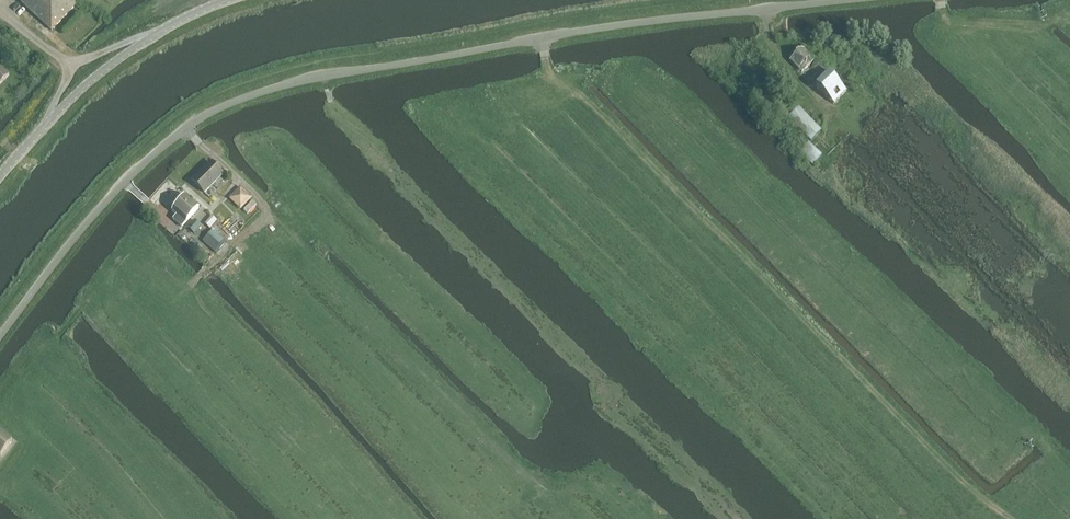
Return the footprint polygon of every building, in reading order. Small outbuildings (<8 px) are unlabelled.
[(51,30),(76,5),(71,0),(18,0),(51,30)] [(805,79),(820,93),(832,105),(845,93),(833,81),(801,49),(795,56),(788,62),(805,79)] [(9,74),(0,66),(0,84),(9,74)] [(776,108),(780,113),(789,104),(784,100),(776,108)] [(788,119),(811,143),(821,132),(798,108),(788,119)] [(822,155),(809,142),(799,153),(812,165),(822,155)] [(211,162),(191,182),(198,188),(204,195),(224,175),(211,162)] [(241,209),(253,198),(242,187),(230,198),(241,209)] [(199,209),(194,205),(185,197),(181,201),(177,207),(172,212),(186,224),(190,218),(199,209)] [(213,216),(205,224),(210,228),(218,220),(213,216)] [(227,242),(228,241),(240,230),(229,218),(223,224),(222,223),(215,230),(214,229),(202,241),(216,254),(227,242)] [(194,220),(187,228),(194,234),(200,226),(194,220)] [(1,457),(10,445),(3,439),(5,436),(0,433),(0,456),(1,457)]
